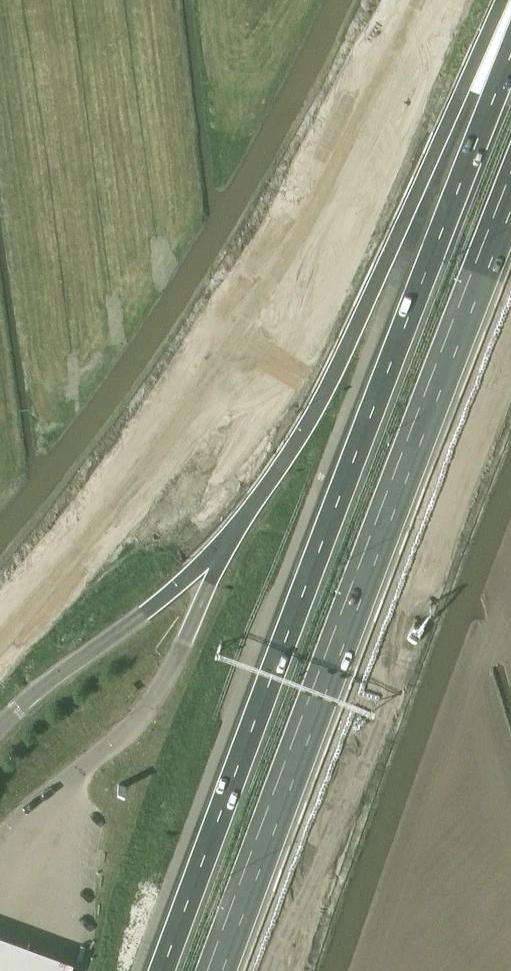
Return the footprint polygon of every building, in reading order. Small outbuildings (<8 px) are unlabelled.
[(72,959),(0,933),(0,970),(68,970),(72,959)]
